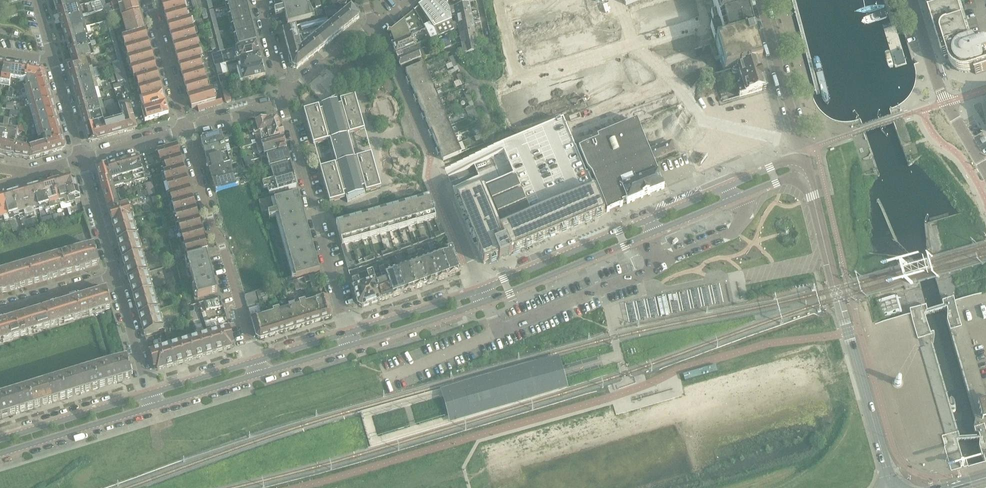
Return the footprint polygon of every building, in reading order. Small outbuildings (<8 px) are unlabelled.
[(56,2),(59,13),(79,7),(78,0),(64,0),(56,2)] [(165,15),(185,9),(183,0),(178,0),(162,5),(165,15)] [(306,0),(281,0),(284,10),(307,4),(306,0)] [(446,2),(444,0),(425,0),(418,6),(429,22),(433,27),(452,18),(451,10),(450,7),(450,6),(449,6),(446,2)] [(536,2),(542,23),(552,20),(546,0),(543,0),(536,2)] [(552,20),(561,17),(562,17),(557,0),(546,0),(552,20)] [(562,17),(585,10),(582,0),(557,0),(562,17)] [(672,3),(678,23),(680,23),(681,23),(688,21),(682,0),(672,3)] [(688,21),(696,18),(698,17),(693,0),(682,0),(688,21)] [(716,12),(711,13),(713,20),(718,19),(740,12),(740,13),(747,11),(747,10),(748,10),(746,4),(745,0),(713,0),(716,12)] [(118,6),(110,8),(103,10),(106,20),(117,17),(115,11),(120,10),(121,16),(139,11),(136,1),(118,6)] [(228,6),(231,17),(248,12),(246,2),(228,6)] [(454,5),(454,6),(450,7),(451,10),(455,9),(456,15),(471,12),(469,2),(454,5)] [(536,2),(526,5),(532,26),(542,23),(536,2)] [(948,57),(948,58),(949,59),(949,60),(949,61),(950,63),(951,64),(951,65),(952,66),(953,68),(954,68),(955,69),(956,70),(956,71),(957,71),(958,72),(959,72),(960,73),(961,73),(962,73),(963,73),(964,73),(965,73),(966,73),(967,73),(968,73),(970,73),(971,73),(975,71),(976,74),(975,74),(976,75),(985,71),(985,48),(985,49),(973,52),(958,4),(961,3),(961,2),(930,11),(929,11),(929,13),(930,13),(930,14),(931,16),(930,16),(933,26),(934,26),(934,28),(935,29),(937,39),(938,39),(938,41),(939,43),(943,57),(944,57),(945,56),(948,56),(948,57)] [(672,3),(662,6),(669,26),(676,24),(677,24),(678,23),(672,3)] [(311,18),(307,4),(284,10),(288,24),(311,18)] [(526,5),(516,8),(523,29),(532,26),(526,5)] [(662,6),(653,9),(659,29),(661,29),(661,28),(661,29),(669,26),(662,6)] [(59,13),(61,23),(82,17),(79,7),(59,13)] [(18,16),(16,8),(6,11),(9,19),(18,16)] [(328,27),(327,20),(283,32),(293,68),(297,69),(359,18),(351,8),(328,27)] [(516,8),(506,11),(512,32),(523,29),(516,8)] [(165,15),(168,25),(188,20),(188,19),(185,9),(165,15)] [(653,9),(643,12),(649,32),(657,30),(659,29),(653,9)] [(209,11),(220,52),(224,51),(213,10),(209,11)] [(405,16),(388,31),(387,34),(392,45),(411,36),(426,30),(424,26),(422,22),(414,10),(405,16)] [(711,28),(715,42),(753,30),(748,10),(747,10),(747,11),(740,13),(740,12),(718,19),(720,25),(711,28)] [(139,12),(122,17),(125,27),(142,22),(139,12)] [(251,22),(248,12),(231,17),(233,27),(251,22)] [(456,15),(457,21),(453,22),(454,26),(458,25),(473,22),(471,12),(456,15)] [(643,12),(633,15),(639,35),(641,35),(641,34),(642,35),(649,32),(643,12)] [(614,15),(590,23),(592,27),(598,48),(622,41),(614,15)] [(82,17),(61,23),(64,33),(85,27),(82,17)] [(426,30),(430,39),(437,36),(454,29),(454,26),(453,22),(452,18),(433,27),(429,22),(424,26),(426,30)] [(168,25),(171,36),(193,29),(190,19),(188,19),(188,20),(168,25)] [(122,37),(123,38),(145,31),(142,22),(125,27),(127,36),(122,37)] [(236,37),(254,32),(251,22),(233,27),(236,37)] [(473,22),(458,25),(454,26),(454,29),(458,28),(460,35),(475,32),(473,22)] [(64,33),(67,43),(88,37),(87,33),(91,32),(89,26),(85,27),(64,33)] [(592,27),(582,30),(589,50),(598,47),(598,48),(592,27)] [(171,36),(174,46),(196,39),(193,29),(171,36)] [(582,30),(573,33),(579,53),(589,50),(582,30)] [(724,72),(730,70),(757,61),(762,60),(758,47),(757,43),(753,30),(715,42),(724,72)] [(125,48),(148,42),(145,31),(123,38),(125,48)] [(424,31),(392,45),(396,54),(427,40),(424,31)] [(257,43),(254,32),(236,37),(239,47),(257,43)] [(460,35),(462,45),(476,42),(475,32),(460,35)] [(573,33),(563,36),(569,56),(579,53),(573,33)] [(693,35),(682,38),(685,49),(688,58),(699,54),(696,46),(693,35)] [(563,36),(553,39),(559,59),(569,56),(563,36)] [(88,37),(67,43),(70,53),(91,47),(88,37)] [(682,38),(672,41),(675,52),(678,61),(688,58),(685,49),(682,38)] [(174,46),(176,56),(199,49),(196,39),(174,46)] [(553,39),(543,41),(549,62),(559,59),(553,39)] [(543,41),(534,44),(540,65),(549,62),(543,41)] [(672,41),(661,44),(665,55),(667,64),(678,61),(675,52),(672,41)] [(125,48),(128,58),(151,52),(148,42),(125,48)] [(478,51),(476,42),(462,45),(463,54),(478,51)] [(534,44),(523,47),(530,68),(540,65),(534,44)] [(661,44),(651,47),(654,58),(657,67),(667,64),(665,55),(661,44)] [(237,60),(242,59),(260,54),(257,45),(239,49),(241,55),(236,56),(237,60)] [(401,67),(425,57),(420,46),(396,56),(401,67)] [(91,47),(70,53),(73,63),(89,58),(94,57),(91,47)] [(176,56),(179,66),(200,60),(202,60),(199,49),(176,56)] [(630,54),(624,56),(628,66),(629,69),(634,67),(636,73),(647,70),(644,61),(641,50),(630,54)] [(131,68),(153,62),(151,52),(128,58),(131,68)] [(902,52),(894,54),(897,66),(905,63),(902,52)] [(229,72),(227,62),(221,63),(219,53),(214,54),(217,74),(229,72)] [(238,65),(240,71),(262,65),(260,54),(242,59),(243,64),(238,65)] [(624,56),(613,60),(617,70),(620,79),(631,75),(636,73),(634,67),(629,69),(628,66),(624,56)] [(70,75),(92,68),(89,58),(73,63),(67,65),(70,75)] [(179,66),(182,76),(203,70),(200,60),(179,66)] [(613,60),(603,63),(607,74),(610,83),(620,79),(617,70),(613,60)] [(742,97),(764,90),(766,90),(757,61),(730,70),(731,74),(733,74),(737,73),(742,91),(739,92),(737,94),(739,98),(742,97)] [(156,72),(153,62),(131,68),(134,78),(156,72)] [(0,63),(0,83),(9,85),(10,80),(13,65),(0,63)] [(603,63),(593,67),(597,78),(600,86),(610,83),(607,74),(603,63)] [(406,72),(410,81),(428,73),(424,64),(406,72)] [(29,68),(13,65),(10,80),(23,82),(27,81),(29,68)] [(262,65),(240,71),(237,72),(238,78),(241,77),(243,83),(266,77),(262,65)] [(593,67),(583,71),(587,81),(590,90),(600,86),(597,78),(593,67)] [(41,70),(29,68),(27,81),(28,87),(47,82),(44,72),(41,70)] [(92,68),(70,75),(73,85),(95,79),(92,68)] [(182,76),(185,87),(206,81),(203,70),(182,76)] [(583,71),(573,74),(577,85),(580,94),(590,90),(587,81),(583,71)] [(136,78),(139,88),(159,82),(156,72),(134,78),(134,79),(136,78)] [(410,81),(413,90),(432,82),(428,73),(410,81)] [(573,74),(563,78),(567,89),(570,97),(580,94),(577,85),(573,74)] [(551,78),(541,82),(545,92),(549,102),(558,99),(556,92),(555,88),(553,82),(551,78)] [(553,82),(555,88),(556,92),(558,99),(559,101),(570,97),(567,89),(563,78),(553,82)] [(95,79),(73,85),(76,96),(98,89),(95,79)] [(209,91),(206,81),(185,87),(188,97),(209,91)] [(47,82),(28,87),(24,88),(27,98),(50,92),(47,82)] [(142,98),(162,93),(159,82),(139,88),(142,98)] [(413,90),(417,99),(435,91),(432,82),(413,90)] [(541,82),(531,85),(535,96),(538,106),(549,102),(545,92),(541,82)] [(531,85),(521,89),(525,99),(528,110),(538,106),(535,96),(531,85)] [(222,90),(226,102),(231,101),(228,88),(222,90)] [(98,89),(76,96),(79,106),(101,100),(98,89)] [(521,89),(511,93),(514,103),(518,113),(528,110),(525,99),(521,89)] [(212,90),(209,91),(188,97),(192,109),(198,107),(199,112),(223,105),(222,100),(215,102),(212,90)] [(417,99),(421,107),(439,100),(435,91),(417,99)] [(53,102),(50,92),(27,98),(30,108),(53,102)] [(162,93),(142,98),(145,109),(165,103),(162,93)] [(511,93),(500,96),(504,107),(508,117),(518,113),(514,103),(511,93)] [(137,128),(134,119),(132,112),(129,102),(127,94),(123,95),(124,100),(118,102),(123,119),(126,131),(137,128)] [(331,140),(335,154),(342,152),(341,150),(345,148),(344,146),(351,144),(348,135),(365,130),(355,96),(338,101),(337,96),(320,105),(320,106),(304,111),(313,145),(331,140)] [(129,102),(132,112),(136,111),(142,110),(145,121),(169,115),(165,103),(145,109),(142,98),(129,102)] [(101,100),(79,106),(82,117),(104,111),(101,100)] [(421,107),(424,116),(443,108),(439,100),(421,107)] [(56,112),(53,102),(30,108),(33,118),(56,112)] [(424,116),(428,125),(447,117),(443,108),(424,116)] [(104,111),(82,117),(85,128),(104,122),(107,121),(104,111)] [(58,122),(56,112),(33,118),(36,128),(58,122)] [(428,125),(432,134),(450,126),(447,117),(428,125)] [(274,118),(251,125),(252,126),(247,128),(249,134),(254,133),(257,144),(262,143),(261,141),(282,135),(278,121),(274,118)] [(104,122),(85,128),(89,142),(126,131),(123,119),(104,124),(104,122)] [(501,146),(445,169),(448,176),(474,165),(476,171),(479,176),(452,187),(457,199),(484,264),(486,263),(484,260),(489,259),(496,255),(498,258),(499,258),(499,259),(512,254),(511,253),(604,214),(587,174),(586,174),(575,149),(563,120),(501,145),(501,146)] [(61,133),(58,122),(36,128),(39,139),(45,137),(61,133)] [(637,123),(592,141),(620,207),(623,206),(621,204),(626,202),(627,204),(664,189),(658,174),(637,123)] [(454,135),(450,126),(432,134),(436,143),(454,135)] [(13,157),(16,140),(18,130),(7,128),(3,155),(13,157)] [(65,146),(61,133),(45,137),(46,143),(47,143),(50,154),(64,150),(65,146)] [(204,150),(225,144),(236,141),(234,137),(224,140),(222,133),(203,139),(201,142),(204,150)] [(436,143),(439,152),(458,144),(454,135),(436,143)] [(264,154),(285,148),(282,137),(262,143),(257,144),(259,152),(263,151),(264,154)] [(27,142),(16,140),(13,157),(29,159),(32,159),(30,149),(27,142)] [(592,141),(577,148),(583,163),(588,173),(592,179),(607,213),(620,207),(592,141)] [(651,151),(654,160),(675,151),(672,142),(651,151)] [(32,159),(50,154),(47,143),(46,143),(30,149),(32,159)] [(207,161),(228,155),(232,154),(231,150),(227,151),(225,144),(204,150),(207,161)] [(342,152),(335,154),(337,164),(320,168),(330,202),(347,198),(348,202),(365,194),(364,192),(381,188),(371,154),(355,159),(351,144),(344,146),(345,148),(341,150),(342,152)] [(462,153),(458,144),(439,152),(443,161),(462,153)] [(160,163),(163,162),(180,157),(178,149),(174,147),(157,152),(160,163)] [(270,167),(289,162),(286,151),(263,157),(265,164),(268,163),(270,167)] [(145,155),(128,160),(134,182),(145,180),(144,177),(150,175),(145,155)] [(230,162),(228,155),(207,161),(210,171),(231,165),(235,164),(234,161),(230,162)] [(163,173),(183,167),(180,157),(163,162),(166,172),(163,173)] [(124,185),(134,182),(128,160),(117,163),(124,185)] [(117,163),(107,166),(114,188),(124,185),(117,163)] [(268,174),(271,182),(293,176),(290,164),(270,169),(271,174),(268,174)] [(212,181),(234,175),(238,174),(237,171),(233,172),(231,165),(210,171),(212,181)] [(119,204),(114,188),(107,166),(97,169),(108,207),(119,204)] [(163,173),(166,184),(186,178),(183,167),(163,173)] [(236,182),(234,175),(212,181),(215,192),(236,186),(241,185),(240,181),(236,182)] [(73,197),(79,196),(74,178),(70,176),(63,178),(70,203),(74,202),(73,197)] [(293,176),(271,182),(261,185),(262,190),(275,186),(277,193),(296,187),(293,176)] [(53,181),(58,202),(60,208),(66,206),(66,205),(70,203),(63,178),(53,181)] [(189,188),(186,178),(166,184),(169,194),(189,188)] [(43,184),(50,209),(54,208),(53,203),(58,202),(53,181),(43,184)] [(149,195),(156,192),(153,181),(145,184),(149,195)] [(43,184),(33,187),(38,207),(39,211),(45,209),(45,210),(50,209),(43,184)] [(22,190),(29,215),(34,214),(33,209),(38,207),(33,187),(22,190)] [(189,188),(169,194),(172,204),(192,198),(189,188)] [(22,190),(12,193),(18,213),(24,212),(25,216),(29,215),(22,190)] [(274,212),(275,215),(302,207),(297,191),(259,201),(262,213),(273,210),(274,212)] [(2,195),(9,221),(13,220),(12,215),(18,213),(12,193),(2,195)] [(0,196),(0,218),(3,217),(5,222),(9,221),(2,195),(0,196)] [(429,196),(420,199),(426,222),(434,219),(436,219),(434,213),(431,201),(430,201),(429,196)] [(195,209),(192,198),(172,204),(175,214),(195,209)] [(418,204),(412,206),(417,224),(426,222),(420,199),(417,200),(418,204)] [(108,209),(117,240),(136,235),(127,204),(108,209)] [(412,206),(403,209),(408,227),(417,224),(412,206)] [(305,220),(302,207),(275,215),(276,217),(278,227),(305,220)] [(175,214),(178,225),(198,220),(195,209),(175,214)] [(403,209),(393,211),(398,229),(408,227),(403,209)] [(393,211),(384,214),(389,232),(398,229),(393,211)] [(436,212),(434,213),(436,219),(434,219),(440,232),(441,236),(445,234),(444,232),(440,222),(436,212)] [(384,214),(375,217),(380,235),(389,232),(384,214)] [(375,217),(366,219),(371,237),(380,235),(375,217)] [(349,219),(346,220),(352,243),(362,240),(356,222),(350,224),(349,219)] [(366,219),(356,222),(362,240),(371,237),(366,219)] [(201,230),(198,220),(178,225),(181,235),(201,230)] [(309,232),(305,220),(278,227),(282,240),(309,232)] [(346,220),(336,223),(338,227),(337,227),(342,245),(345,245),(352,243),(346,220)] [(181,235),(184,246),(204,240),(201,230),(181,235)] [(312,245),(309,232),(282,240),(285,253),(312,245)] [(117,240),(122,259),(142,254),(136,235),(117,240)] [(207,251),(204,240),(184,246),(187,256),(207,251)] [(446,252),(452,250),(449,242),(444,244),(446,252)] [(316,258),(312,245),(285,253),(289,265),(316,258)] [(342,245),(341,245),(348,269),(351,267),(350,263),(345,245),(342,245)] [(94,246),(61,256),(67,274),(99,264),(94,246)] [(460,270),(452,250),(446,252),(442,254),(443,257),(449,276),(459,273),(460,270)] [(122,259),(128,278),(147,272),(142,254),(122,259)] [(449,276),(443,257),(442,254),(437,256),(438,258),(431,261),(438,281),(449,276)] [(217,292),(206,255),(187,260),(197,298),(217,292)] [(34,284),(67,274),(61,256),(29,265),(34,284)] [(293,279),(308,274),(320,271),(316,258),(289,265),(293,279)] [(427,262),(420,265),(427,285),(438,281),(431,261),(430,258),(426,260),(427,262)] [(427,285),(420,265),(419,262),(415,263),(416,266),(409,269),(416,289),(427,285)] [(29,265),(0,274),(0,288),(1,293),(34,284),(29,265)] [(404,270),(397,272),(404,293),(416,289),(409,269),(408,266),(404,267),(404,270)] [(381,280),(375,283),(382,301),(393,297),(386,277),(383,269),(378,271),(381,280)] [(393,297),(404,293),(397,272),(396,270),(392,272),(393,274),(386,277),(393,297)] [(308,274),(314,298),(326,295),(320,271),(308,274)] [(128,278),(133,296),(152,291),(147,272),(128,278)] [(382,301),(375,283),(371,272),(366,274),(369,283),(359,286),(357,281),(352,283),(358,306),(362,308),(382,301)] [(76,299),(82,317),(112,308),(107,291),(105,290),(76,299)] [(133,296),(138,315),(157,309),(152,291),(133,296)] [(255,292),(245,295),(246,301),(257,298),(255,292)] [(332,315),(326,295),(314,298),(314,299),(315,301),(321,321),(330,318),(332,315)] [(294,329),(305,326),(302,317),(305,316),(304,312),(307,311),(305,304),(303,297),(296,299),(298,306),(288,309),(294,329)] [(258,304),(257,298),(246,301),(248,307),(258,304)] [(45,309),(51,327),(82,317),(76,299),(45,309)] [(321,321),(315,301),(305,304),(307,311),(304,312),(305,316),(302,317),(305,326),(321,321)] [(269,336),(279,333),(276,325),(278,324),(277,320),(280,319),(278,312),(276,305),(271,306),(272,309),(262,313),(262,315),(269,336)] [(14,318),(20,336),(51,327),(45,309),(14,318)] [(163,328),(157,309),(138,315),(144,334),(163,328)] [(279,333),(294,329),(288,309),(278,312),(280,319),(277,320),(278,324),(276,325),(279,333)] [(269,336),(262,315),(251,318),(257,337),(260,339),(269,336)] [(14,318),(0,323),(0,343),(20,336),(14,318)] [(208,334),(215,353),(232,348),(231,344),(234,343),(229,328),(218,331),(217,327),(207,330),(208,334)] [(189,340),(195,359),(215,353),(208,334),(189,340)] [(169,346),(175,365),(195,359),(189,340),(169,346)] [(155,372),(175,365),(169,346),(149,352),(155,372)] [(114,364),(109,365),(93,370),(99,389),(115,384),(132,379),(127,360),(114,364)] [(718,372),(716,365),(683,375),(685,381),(718,372)] [(93,370),(77,375),(61,380),(67,399),(83,394),(99,389),(93,370)] [(531,381),(529,375),(465,393),(467,401),(469,407),(533,389),(531,381)] [(61,380),(44,385),(28,390),(34,409),(50,404),(67,399),(61,380)] [(12,395),(0,399),(0,414),(2,419),(18,414),(34,409),(28,390),(12,395)]
